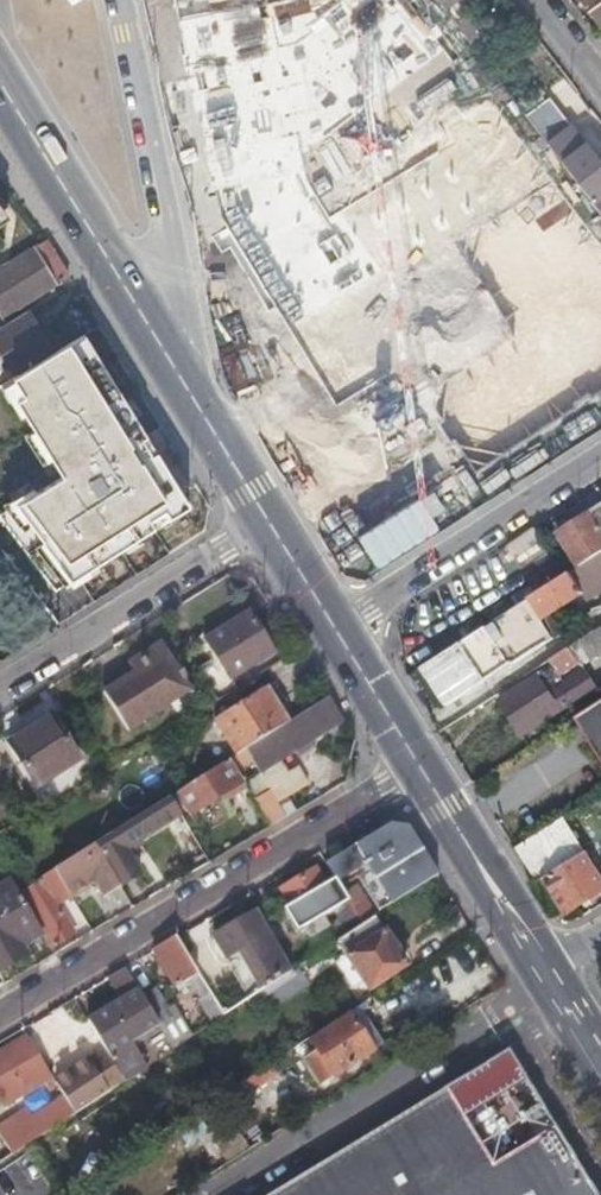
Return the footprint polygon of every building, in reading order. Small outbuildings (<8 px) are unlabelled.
[(188,46),(247,37),(241,0),(181,0),(188,46)] [(590,8),(600,22),(600,0),(590,8)] [(113,5),(71,10),(82,118),(125,113),(113,5)] [(233,152),(189,159),(196,197),(293,181),(272,57),(228,65),(235,104),(225,105),(233,152)] [(385,66),(336,97),(366,142),(414,111),(385,66)] [(548,99),(526,115),(534,126),(541,134),(563,118),(548,99)] [(368,138),(291,181),(320,234),(369,207),(395,256),(425,239),(387,170),(437,143),(423,118),(372,145),(368,138)] [(563,118),(541,134),(552,149),(574,133),(563,118)] [(401,182),(434,228),(486,191),(452,145),(401,182)] [(592,201),(600,195),(600,172),(582,148),(562,162),(592,201)] [(15,229),(0,206),(0,238),(15,229)] [(356,297),(400,261),(383,241),(341,276),(324,255),(301,274),(341,322),(363,305),(356,297)] [(495,304),(529,289),(512,248),(477,263),(495,304)] [(33,249),(0,270),(0,321),(55,285),(33,249)] [(411,280),(469,335),(494,309),(435,254),(411,280)] [(582,317),(600,341),(600,302),(582,317)] [(25,313),(0,329),(0,365),(3,364),(13,376),(50,352),(25,313)] [(321,350),(350,401),(335,410),(347,431),(376,414),(364,394),(415,364),(386,313),(321,350)] [(304,354),(322,343),(306,318),(288,328),(304,354)] [(11,381),(21,400),(14,404),(59,479),(0,515),(0,523),(54,593),(75,580),(74,578),(186,508),(112,388),(104,392),(92,373),(100,368),(81,338),(11,381)] [(582,418),(537,364),(503,393),(549,446),(582,418)] [(364,580),(439,540),(409,484),(475,449),(454,410),(349,466),(324,419),(272,447),(303,504),(319,495),(364,580)] [(579,566),(600,552),(600,508),(559,534),(579,566)] [(563,577),(545,549),(527,561),(544,588),(563,577)] [(527,600),(553,640),(560,635),(548,616),(579,595),(584,602),(600,592),(597,586),(600,583),(600,552),(579,566),(563,577),(544,588),(527,600)] [(527,600),(421,667),(447,706),(485,681),(487,683),(553,640),(527,600)] [(203,643),(214,662),(227,682),(229,680),(270,654),(246,617),(203,643)] [(561,652),(550,660),(560,676),(600,650),(600,638),(596,629),(586,636),(561,652)] [(144,667),(134,673),(97,697),(118,734),(187,692),(179,681),(185,678),(181,669),(175,672),(158,646),(137,658),(144,667)] [(128,664),(134,673),(144,667),(137,658),(128,664)] [(196,674),(214,704),(236,691),(229,680),(227,682),(214,662),(196,674)] [(560,712),(538,678),(501,702),(523,736),(560,712)] [(243,751),(285,724),(263,690),(212,721),(232,757),(243,751)] [(340,723),(325,699),(285,724),(243,751),(250,764),(256,776),(340,723)] [(600,763),(600,699),(571,718),(600,763)] [(75,762),(49,720),(6,746),(33,788),(75,762)] [(236,772),(250,764),(243,751),(232,757),(191,782),(173,794),(186,817),(238,785),(228,770),(232,767),(236,772)] [(264,789),(274,806),(303,787),(293,771),(264,789)] [(122,852),(178,817),(167,798),(91,846),(117,890),(138,877),(122,852)] [(517,844),(564,912),(600,891),(600,868),(567,814),(517,844)] [(381,910),(435,877),(406,828),(386,826),(371,835),(322,865),(334,884),(363,866),(385,899),(377,904),(381,910)] [(102,903),(119,892),(117,890),(91,846),(50,871),(69,901),(88,888),(92,886),(97,895),(102,903)] [(55,911),(69,901),(50,871),(36,880),(38,883),(20,894),(52,948),(71,937),(55,911)] [(335,908),(311,871),(277,890),(306,939),(324,929),(318,919),(335,908)] [(8,882),(0,887),(0,972),(22,958),(20,954),(17,947),(38,932),(15,894),(8,882)] [(93,898),(97,895),(92,886),(88,888),(93,898)] [(359,923),(371,916),(354,887),(341,895),(359,923)] [(288,972),(253,912),(211,936),(225,957),(238,951),(263,989),(288,972)] [(361,925),(334,942),(365,990),(402,966),(371,919),(361,925)] [(20,954),(42,938),(38,932),(17,947),(20,954)] [(195,975),(173,938),(172,937),(149,950),(151,954),(175,992),(184,989),(181,983),(186,980),(195,975)] [(121,1002),(86,1023),(121,1083),(144,1068),(128,1042),(156,1026),(140,999),(122,971),(108,979),(121,1002)] [(195,975),(186,980),(202,1001),(196,1003),(211,1023),(220,1017),(195,975)] [(155,990),(140,999),(156,1026),(171,1050),(191,1037),(175,1011),(170,1012),(155,990)] [(368,1010),(363,1003),(344,1016),(369,1051),(380,1043),(363,1014),(368,1010)] [(369,1051),(344,1016),(306,1041),(312,1051),(301,1060),(318,1088),(370,1053),(369,1051)] [(22,1041),(0,1054),(0,1108),(40,1085),(46,1093),(51,1090),(22,1041)] [(589,1187),(574,1162),(546,1116),(513,1062),(506,1050),(266,1194),(594,1194),(589,1187)] [(86,1063),(52,1085),(55,1091),(71,1116),(105,1094),(86,1063)] [(269,1065),(236,1087),(244,1098),(276,1076),(269,1065)] [(55,1091),(0,1127),(0,1146),(7,1158),(25,1146),(45,1133),(71,1116),(55,1091)]
